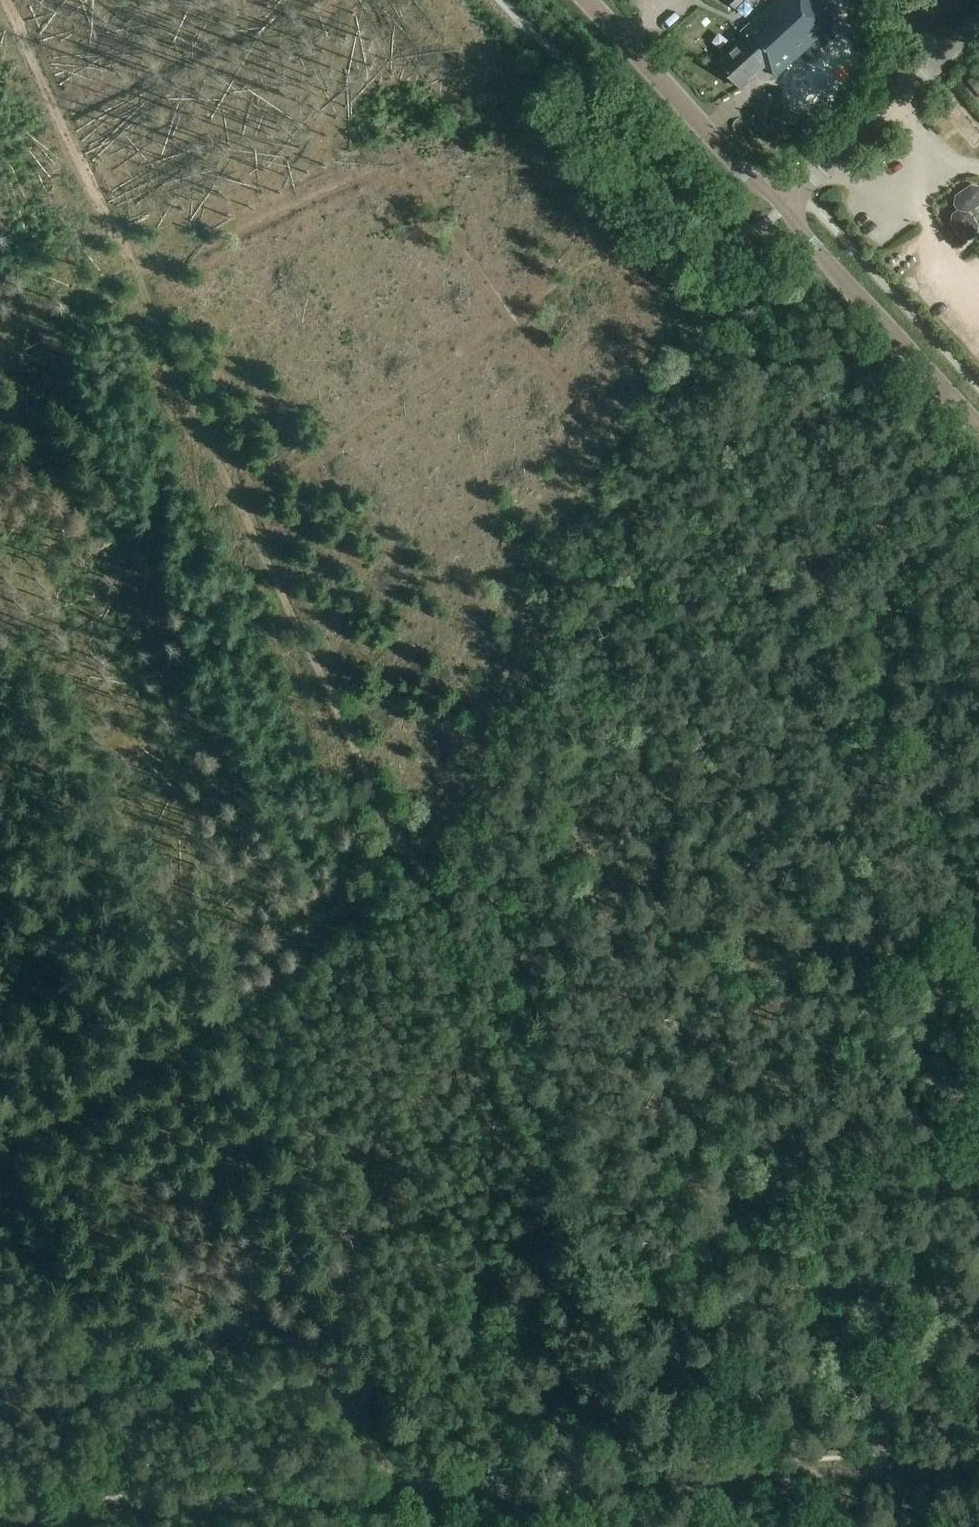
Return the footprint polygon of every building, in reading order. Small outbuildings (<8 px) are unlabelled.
[(815,0),(774,0),(737,34),(741,38),(717,60),(742,87),(766,65),(777,76),(835,22),(815,0)] [(736,10),(746,0),(726,0),(736,10)] [(813,69),(793,85),(814,110),(833,94),(813,69)] [(940,112),(931,122),(956,144),(964,134),(940,112)] [(977,233),(978,226),(972,217),(978,213),(974,207),(978,204),(978,187),(972,186),(958,196),(956,204),(961,210),(954,214),(953,222),(963,236),(970,238),(977,233)]
